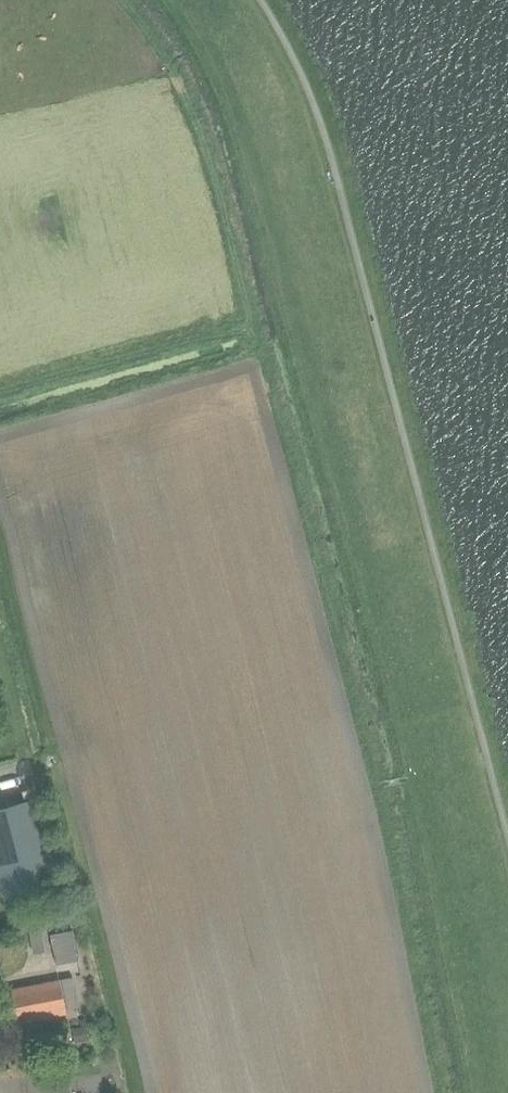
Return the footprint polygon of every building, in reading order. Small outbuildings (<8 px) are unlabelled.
[(54,886),(31,800),(0,808),(0,882),(5,899),(54,886)] [(56,966),(79,961),(72,931),(50,936),(56,966)] [(65,1016),(64,1011),(80,1007),(74,979),(7,994),(9,1002),(5,1003),(9,1022),(13,1021),(15,1027),(65,1016)] [(83,1042),(89,1041),(87,1026),(73,1029),(75,1044),(83,1042)]
